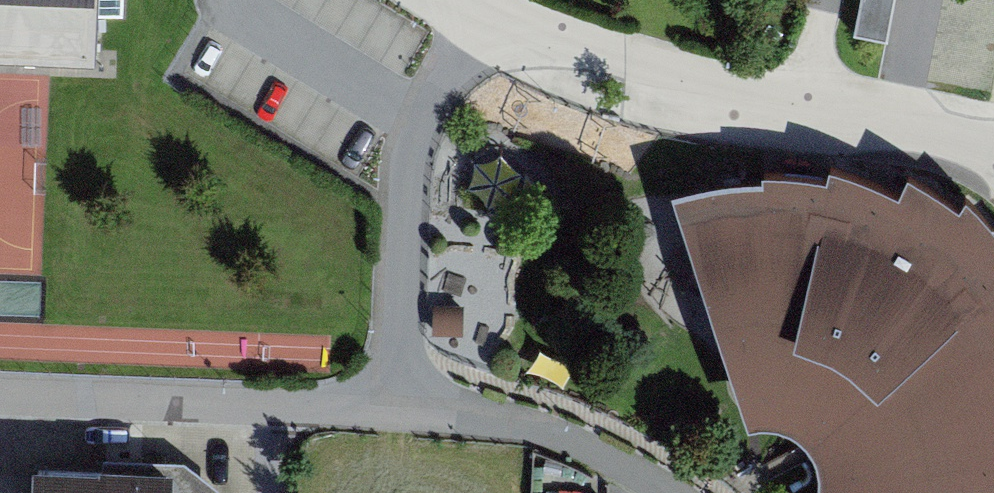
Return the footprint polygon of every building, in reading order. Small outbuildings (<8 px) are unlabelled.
[(110,62),(113,0),(0,0),(0,57),(110,62)] [(866,32),(901,38),(909,0),(872,0),(866,32)] [(696,199),(765,410),(784,408),(801,414),(816,424),(827,439),(833,456),(832,475),(825,492),(824,492),(993,492),(993,230),(977,213),(971,220),(949,203),(924,189),(916,202),(885,186),(852,176),(848,186),(816,179),(784,177),(783,187),(740,189),(696,199)] [(48,464),(47,492),(224,492),(224,490),(175,489),(176,468),(48,464)]
